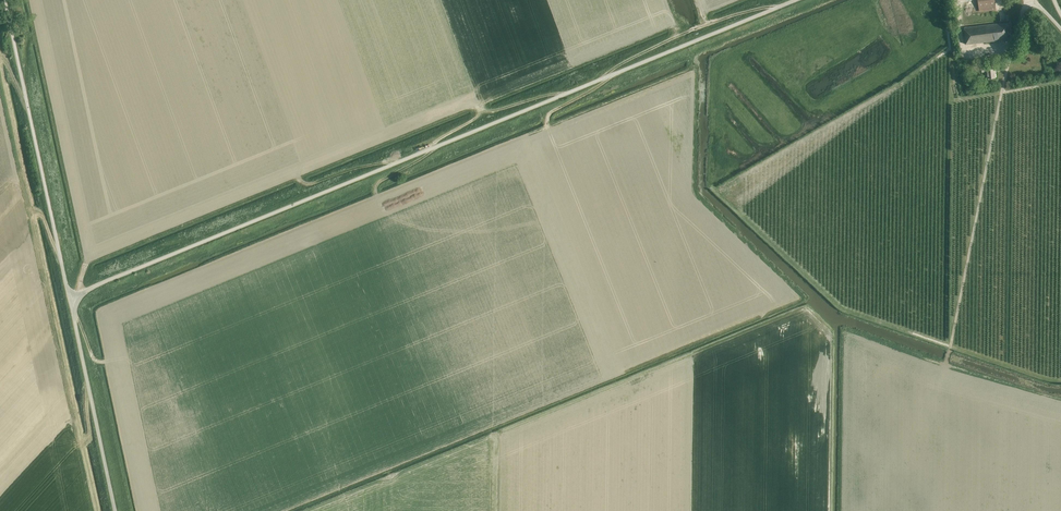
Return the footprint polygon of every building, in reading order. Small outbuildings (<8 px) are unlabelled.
[(979,11),(996,9),(995,0),(978,0),(979,11)] [(1011,39),(1009,22),(964,28),(966,44),(1011,39)] [(987,72),(988,79),(995,78),(995,71),(996,71),(995,66),(987,67),(987,68),(982,68),(982,72),(987,72)]
